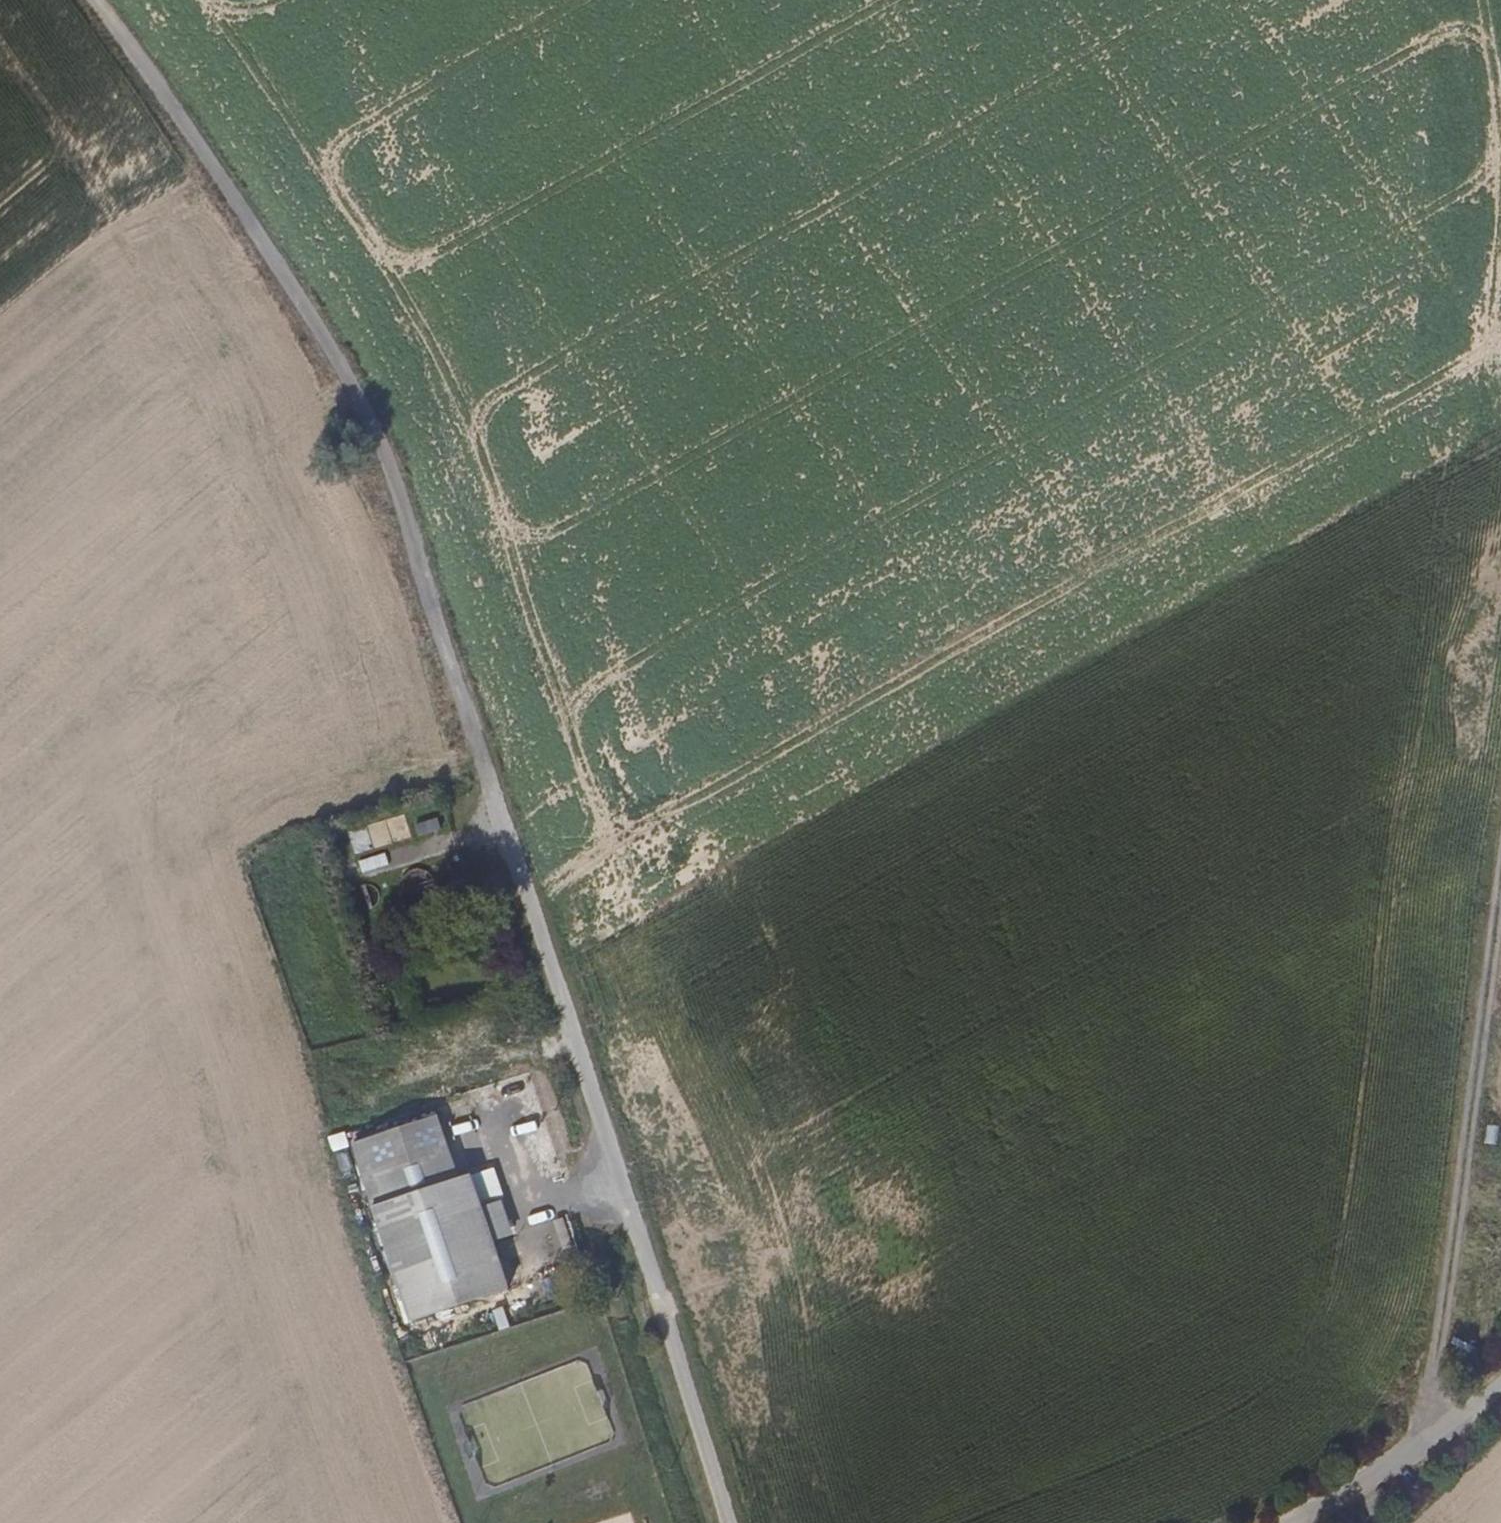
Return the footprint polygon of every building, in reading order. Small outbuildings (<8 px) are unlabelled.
[(438,1120),(463,1180),(474,1175),(449,1115),(438,1120)] [(478,1240),(466,1204),(455,1170),(443,1173),(435,1146),(362,1169),(372,1196),(359,1200),(397,1318),(493,1287),(478,1240)] [(489,1197),(466,1204),(478,1240),(500,1232),(489,1197)] [(528,1469),(615,1439),(587,1359),(511,1385),(516,1400),(482,1412),(487,1426),(511,1418),(528,1469)]
